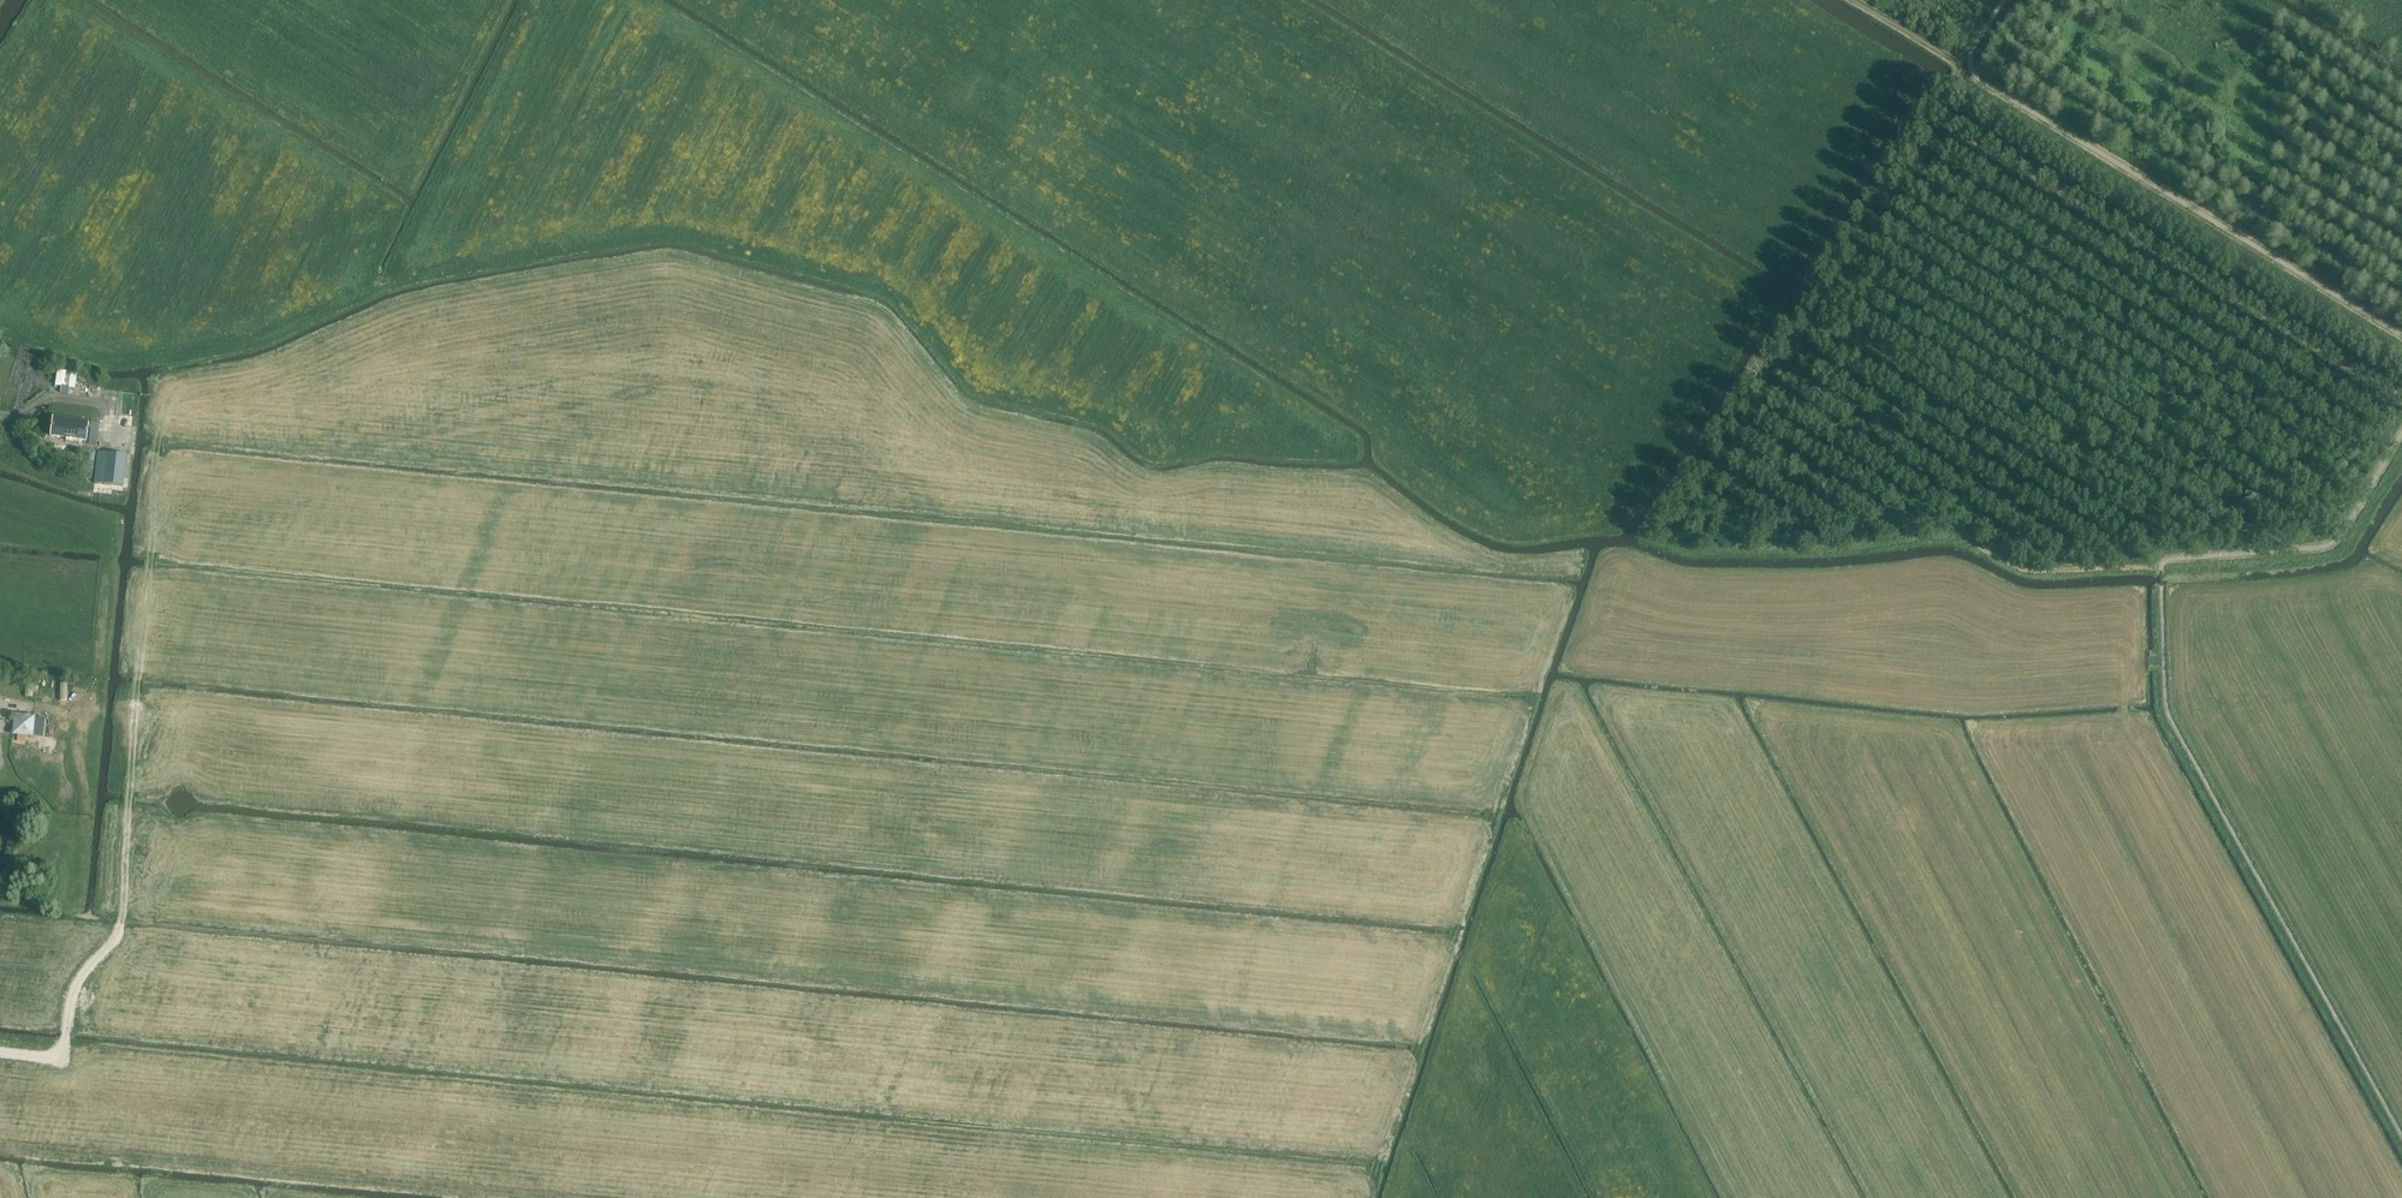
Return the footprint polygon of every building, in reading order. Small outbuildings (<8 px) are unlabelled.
[(58,370),(56,386),(61,386),(60,393),(68,394),(69,388),(75,389),(77,373),(58,370)] [(92,404),(55,400),(53,415),(90,420),(92,404)] [(53,416),(50,435),(86,440),(89,421),(53,416)] [(98,451),(94,482),(124,485),(127,454),(98,451)] [(34,735),(36,714),(15,712),(13,733),(34,735)]
